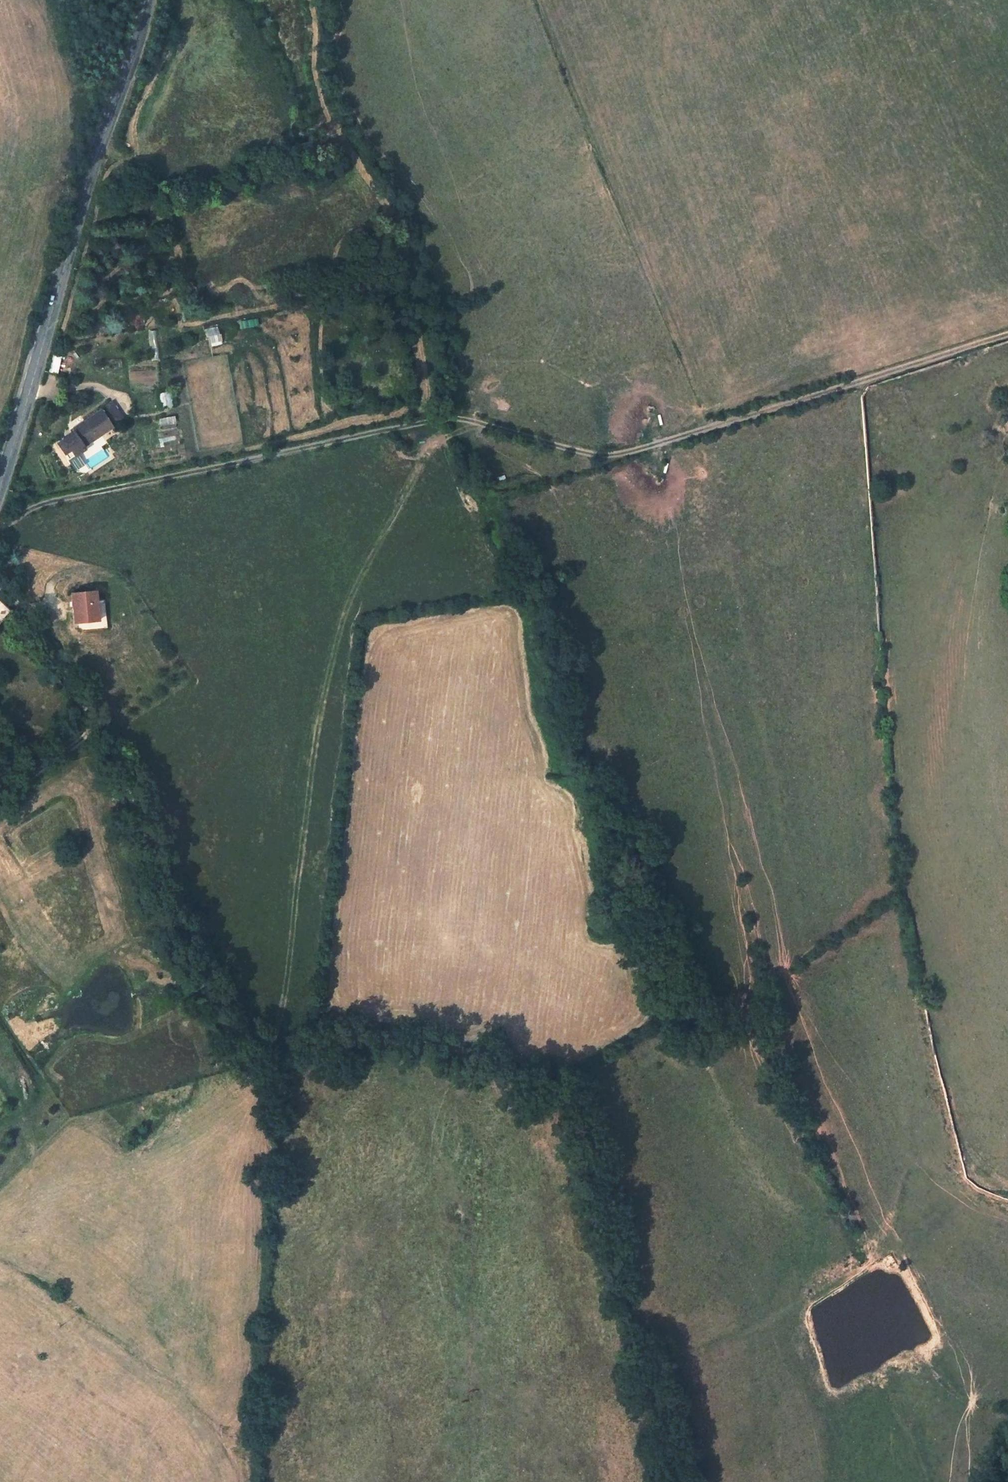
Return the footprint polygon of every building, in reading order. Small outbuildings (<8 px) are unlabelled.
[(58,444),(69,460),(84,449),(83,447),(112,428),(100,410),(71,430),(73,434),(58,444)] [(159,417),(160,430),(173,430),(173,417),(159,417)] [(95,590),(72,592),(75,622),(79,622),(98,620),(96,600),(95,590)] [(104,599),(96,600),(98,620),(79,622),(80,629),(107,627),(104,599)]
